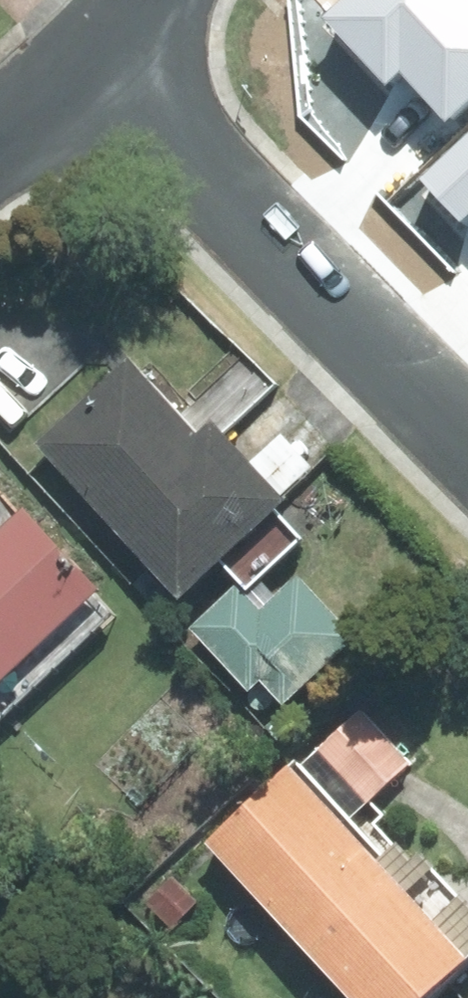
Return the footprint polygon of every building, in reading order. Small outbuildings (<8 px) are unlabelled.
[(321,17),(386,85),(398,74),(444,124),(467,102),(467,0),(339,0),(321,17)] [(427,190),(465,229),(467,226),(467,151),(427,190)] [(127,360),(37,442),(177,594),(281,499),(210,423),(196,436),(127,360)] [(97,589),(22,508),(0,529),(0,717),(112,615),(92,593),(97,589)] [(236,585),(191,628),(248,688),(259,678),(283,703),(356,635),(297,573),(259,609),(236,585)] [(408,763),(359,710),(319,748),(368,800),(408,763)] [(203,842),(350,997),(419,997),(467,952),(467,912),(419,860),(412,866),(372,823),(382,814),(368,800),(319,748),(302,764),(295,756),(203,842)]
